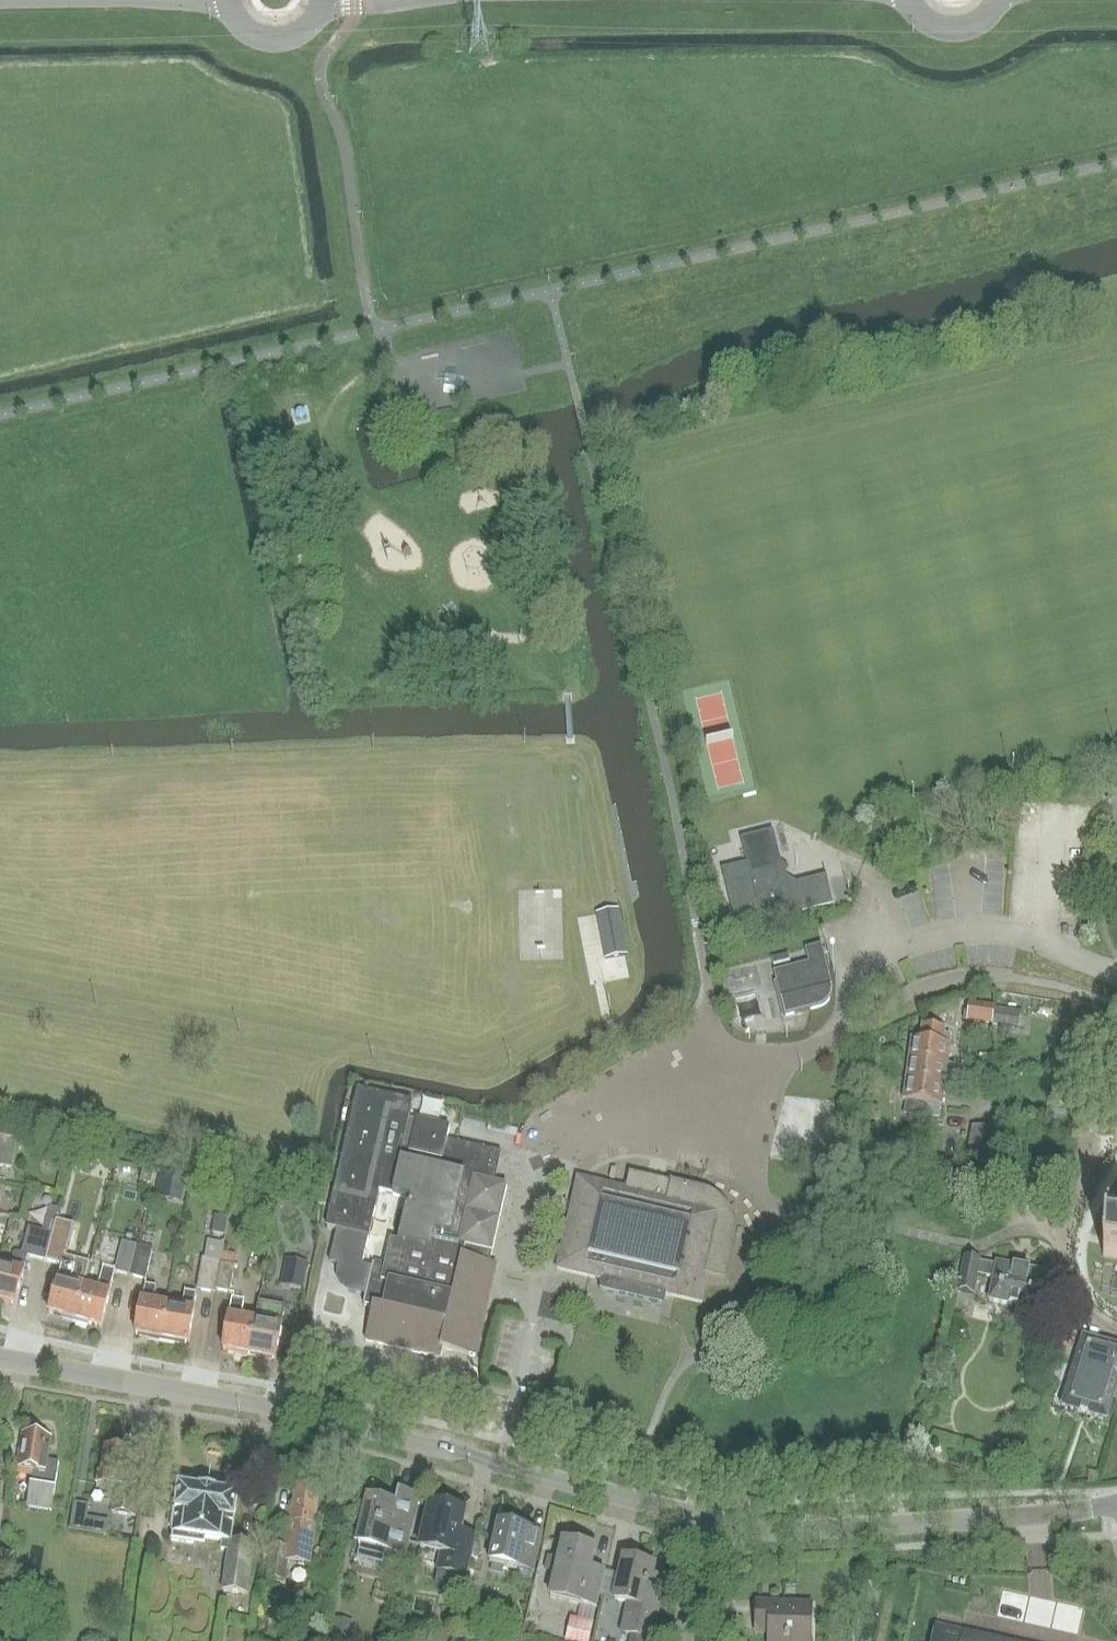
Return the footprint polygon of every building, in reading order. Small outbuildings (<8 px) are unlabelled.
[(722,870),(736,929),(793,915),(832,905),(833,907),(834,906),(829,885),(826,874),(825,874),(825,876),(796,884),(794,884),(795,889),(787,891),(783,876),(784,876),(788,868),(781,864),(773,831),(740,839),(747,864),(722,870)] [(627,953),(622,924),(619,908),(595,912),(603,957),(627,953)] [(832,989),(824,958),(821,945),(805,949),(808,963),(773,972),(780,999),(785,1017),(823,1007),(826,1004),(829,1001),(831,997),(832,993),(832,989)] [(790,962),(788,954),(771,959),(773,966),(790,962)] [(996,1006),(969,1002),(965,1022),(993,1026),(993,1024),(996,1008),(996,1006)] [(996,1008),(993,1024),(1019,1028),(1021,1012),(996,1008)] [(909,1060),(947,1065),(950,1045),(948,1045),(949,1036),(943,1035),(944,1028),(922,1025),(920,1041),(911,1039),(909,1060)] [(1064,1042),(1061,1059),(1071,1060),(1074,1044),(1064,1042)] [(1061,1059),(1059,1074),(1069,1076),(1071,1060),(1061,1059)] [(947,1065),(909,1060),(906,1080),(944,1086),(945,1075),(962,1077),(963,1067),(947,1065)] [(954,1087),(944,1086),(906,1080),(903,1101),(927,1104),(925,1117),(939,1119),(940,1106),(941,1106),(943,1094),(953,1095),(954,1087)] [(358,1090),(358,1092),(360,1092),(328,1227),(327,1227),(326,1228),(336,1230),(329,1263),(338,1265),(339,1265),(337,1272),(338,1278),(341,1284),(348,1288),(356,1290),(366,1292),(365,1296),(363,1306),(364,1306),(364,1305),(372,1307),(365,1341),(432,1356),(440,1358),(442,1349),(468,1355),(469,1356),(475,1357),(486,1308),(496,1264),(489,1263),(492,1253),(507,1186),(507,1185),(494,1182),(501,1153),(446,1140),(449,1129),(416,1121),(415,1120),(414,1125),(406,1123),(411,1103),(358,1090)] [(972,1126),(966,1162),(986,1165),(992,1129),(972,1126)] [(0,1137),(0,1167),(12,1170),(17,1140),(0,1137)] [(144,1170),(141,1182),(152,1184),(154,1172),(144,1170)] [(937,1172),(936,1178),(952,1180),(953,1173),(937,1172)] [(601,1279),(599,1290),(663,1304),(666,1295),(701,1303),(709,1271),(723,1274),(729,1247),(732,1232),(732,1229),(732,1227),(731,1223),(730,1220),(730,1217),(729,1215),(728,1212),(725,1208),(724,1206),(722,1204),(720,1201),(714,1196),(707,1192),(698,1189),(670,1182),(629,1173),(625,1189),(577,1178),(556,1269),(601,1279)] [(214,1217),(211,1234),(224,1236),(227,1219),(214,1217)] [(55,1222),(45,1260),(62,1265),(58,1281),(57,1281),(49,1314),(62,1317),(62,1319),(75,1323),(84,1288),(83,1288),(89,1265),(65,1259),(74,1227),(55,1222)] [(1108,1225),(1106,1235),(1105,1240),(1104,1246),(1102,1256),(1116,1259),(1116,1226),(1108,1225)] [(23,1272),(27,1256),(44,1261),(47,1250),(51,1234),(28,1228),(21,1254),(15,1253),(11,1269),(0,1266),(0,1303),(1,1303),(2,1301),(15,1305),(24,1272),(23,1272)] [(206,1249),(204,1259),(220,1262),(220,1260),(222,1251),(223,1243),(207,1240),(206,1249)] [(114,1271),(130,1275),(136,1246),(122,1242),(114,1271)] [(136,1246),(130,1275),(145,1279),(152,1250),(136,1246)] [(220,1262),(234,1265),(235,1259),(236,1253),(222,1251),(220,1260),(220,1262)] [(962,1261),(956,1291),(974,1295),(978,1275),(981,1262),(981,1260),(964,1257),(963,1256),(962,1261)] [(202,1259),(197,1290),(215,1293),(215,1290),(220,1262),(204,1259),(202,1259)] [(220,1262),(215,1290),(229,1293),(234,1265),(220,1262)] [(295,1262),(290,1287),(302,1290),(307,1264),(295,1262)] [(981,1262),(978,1275),(993,1278),(989,1301),(1039,1311),(1046,1273),(996,1263),(996,1265),(981,1262)] [(84,1288),(75,1323),(87,1326),(87,1324),(101,1327),(109,1294),(108,1294),(114,1271),(103,1268),(97,1291),(84,1288)] [(161,1341),(167,1306),(153,1303),(156,1287),(144,1285),(141,1301),(135,1334),(148,1336),(148,1339),(161,1341)] [(167,1306),(161,1341),(174,1343),(174,1341),(188,1344),(194,1311),(193,1311),(196,1294),(184,1292),(181,1308),(167,1306)] [(250,1357),(255,1322),(241,1319),(244,1303),(232,1301),(229,1317),(228,1317),(222,1350),(236,1352),(236,1355),(250,1357)] [(250,1357),(261,1359),(262,1357),(275,1360),(281,1326),(283,1310),(258,1305),(250,1357)] [(1082,1336),(1061,1407),(1106,1420),(1116,1384),(1116,1346),(1082,1336)] [(946,1372),(951,1369),(954,1360),(952,1355),(947,1353),(942,1356),(939,1365),(941,1371),(946,1372)] [(18,1455),(16,1469),(33,1471),(31,1485),(54,1489),(58,1463),(48,1461),(50,1445),(48,1444),(49,1437),(47,1437),(47,1435),(27,1432),(26,1434),(24,1433),(20,1455),(18,1455)] [(135,1516),(141,1479),(128,1477),(133,1451),(119,1449),(119,1446),(108,1445),(108,1447),(104,1446),(100,1472),(98,1471),(96,1483),(116,1486),(112,1512),(135,1516)] [(285,1583),(288,1561),(310,1565),(315,1525),(320,1487),(296,1483),(292,1511),(287,1510),(282,1548),(269,1547),(265,1580),(285,1583)] [(54,1489),(31,1485),(28,1506),(51,1510),(54,1489)] [(170,1514),(168,1526),(171,1528),(171,1529),(173,1529),(171,1540),(192,1544),(193,1537),(222,1541),(220,1550),(227,1551),(228,1543),(230,1543),(237,1496),(215,1493),(215,1491),(200,1489),(200,1491),(178,1487),(175,1512),(174,1512),(173,1513),(170,1514)] [(405,1554),(417,1498),(399,1494),(396,1507),(368,1500),(358,1543),(405,1554)] [(69,1530),(83,1532),(87,1503),(73,1501),(69,1530)] [(465,1576),(472,1544),(458,1541),(465,1512),(429,1504),(419,1548),(441,1552),(438,1570),(465,1576)] [(498,1523),(489,1563),(521,1570),(533,1573),(542,1533),(498,1523)] [(596,1609),(604,1572),(590,1568),(595,1549),(563,1541),(559,1559),(556,1573),(550,1598),(596,1609)] [(254,1547),(230,1543),(228,1543),(227,1551),(226,1562),(222,1591),(247,1595),(254,1547)] [(12,1583),(15,1557),(0,1555),(0,1581),(12,1583)] [(550,1557),(547,1571),(556,1573),(559,1559),(550,1557)] [(622,1632),(631,1634),(649,1638),(650,1639),(664,1580),(651,1577),(653,1566),(625,1559),(624,1559),(614,1600),(629,1603),(622,1632)] [(317,1561),(315,1575),(330,1577),(332,1563),(317,1561)] [(438,1570),(434,1585),(461,1591),(465,1576),(438,1570)] [(811,1604),(756,1603),(755,1622),(768,1623),(768,1640),(810,1640),(811,1604)] [(566,1640),(589,1640),(593,1622),(578,1618),(572,1617),(566,1640)] [(354,1622),(334,1618),(329,1640),(350,1640),(354,1622)] [(936,1626),(932,1640),(1002,1640),(936,1626)]
